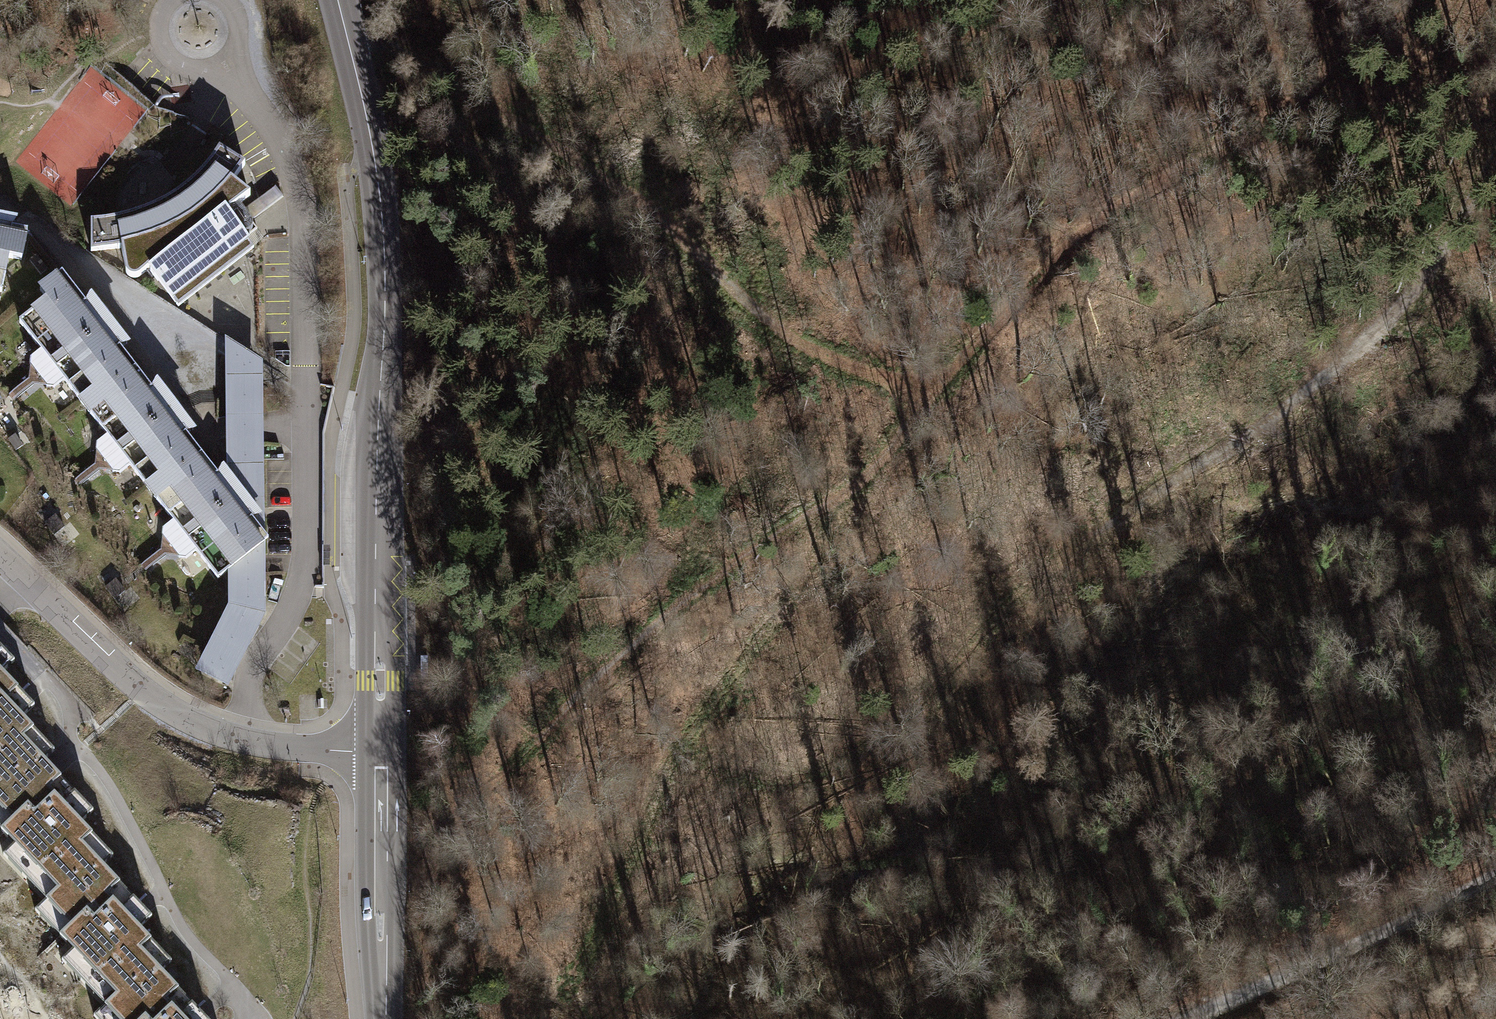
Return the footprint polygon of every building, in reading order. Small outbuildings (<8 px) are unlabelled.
[(107,220),(91,221),(91,251),(122,248),(127,275),(131,277),(137,278),(148,270),(179,308),(254,249),(227,214),(250,196),(232,183),(245,165),(219,149),(210,163),(201,174),(191,183),(180,192),(168,200),(156,206),(142,212),(129,216),(116,219),(107,220)] [(1,293),(8,259),(21,262),(26,237),(0,231),(0,293),(1,293)] [(69,281),(19,320),(41,350),(31,358),(30,364),(48,386),(56,386),(64,380),(108,435),(97,443),(97,450),(114,472),(120,473),(129,466),(174,521),(163,529),(163,535),(179,557),(187,557),(196,550),(218,578),(229,569),(265,541),(268,539),(265,535),(226,484),(69,281)] [(262,370),(224,345),(226,484),(265,535),(262,370)] [(265,541),(229,569),(228,602),(194,669),(228,686),(265,612),(265,541)] [(4,841),(0,845),(0,858),(58,918),(47,929),(64,947),(54,956),(114,1018),(193,1018),(199,1014),(151,964),(159,956),(126,921),(136,911),(89,861),(100,851),(69,818),(80,807),(30,754),(38,747),(9,716),(22,704),(0,681),(0,838),(4,841)]
